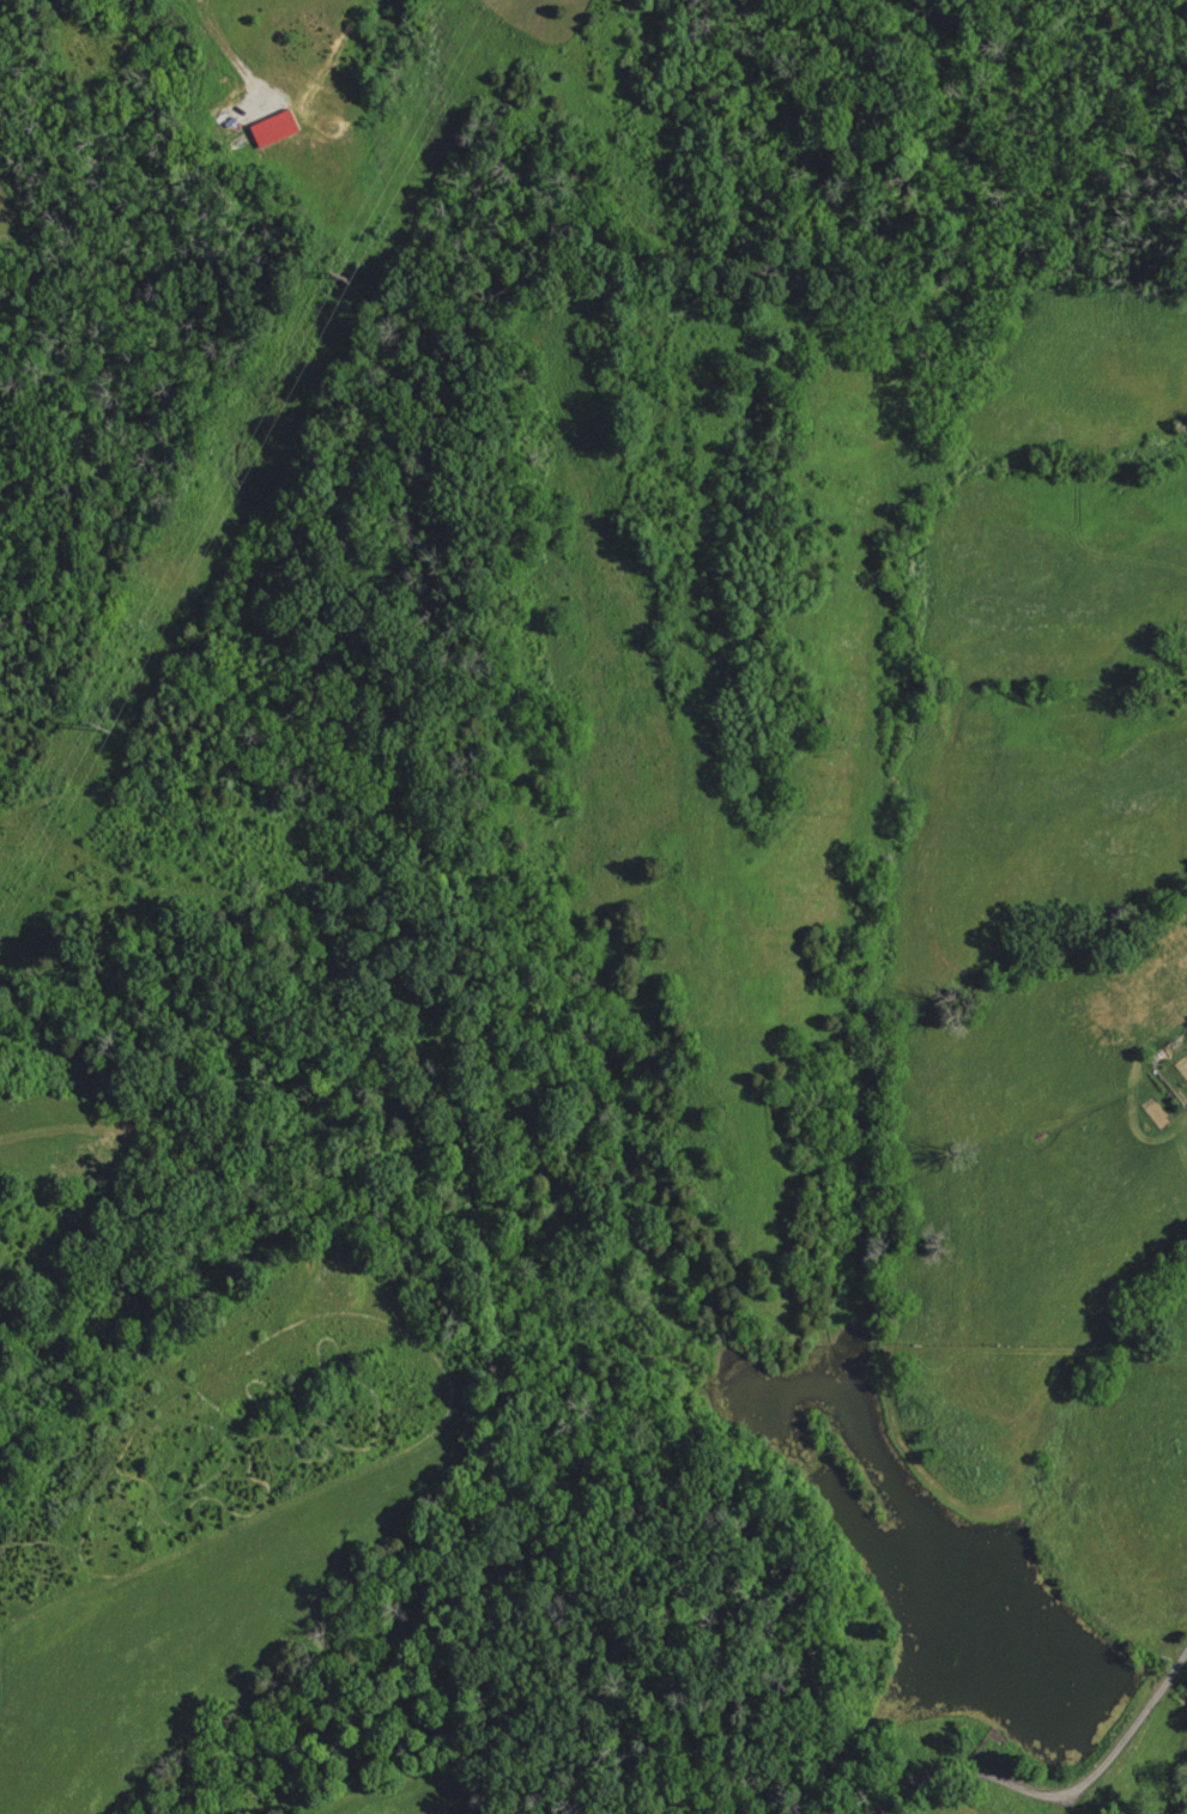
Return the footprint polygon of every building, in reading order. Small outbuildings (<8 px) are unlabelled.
[(264,148),(305,130),(296,108),(255,125),(264,148)]
